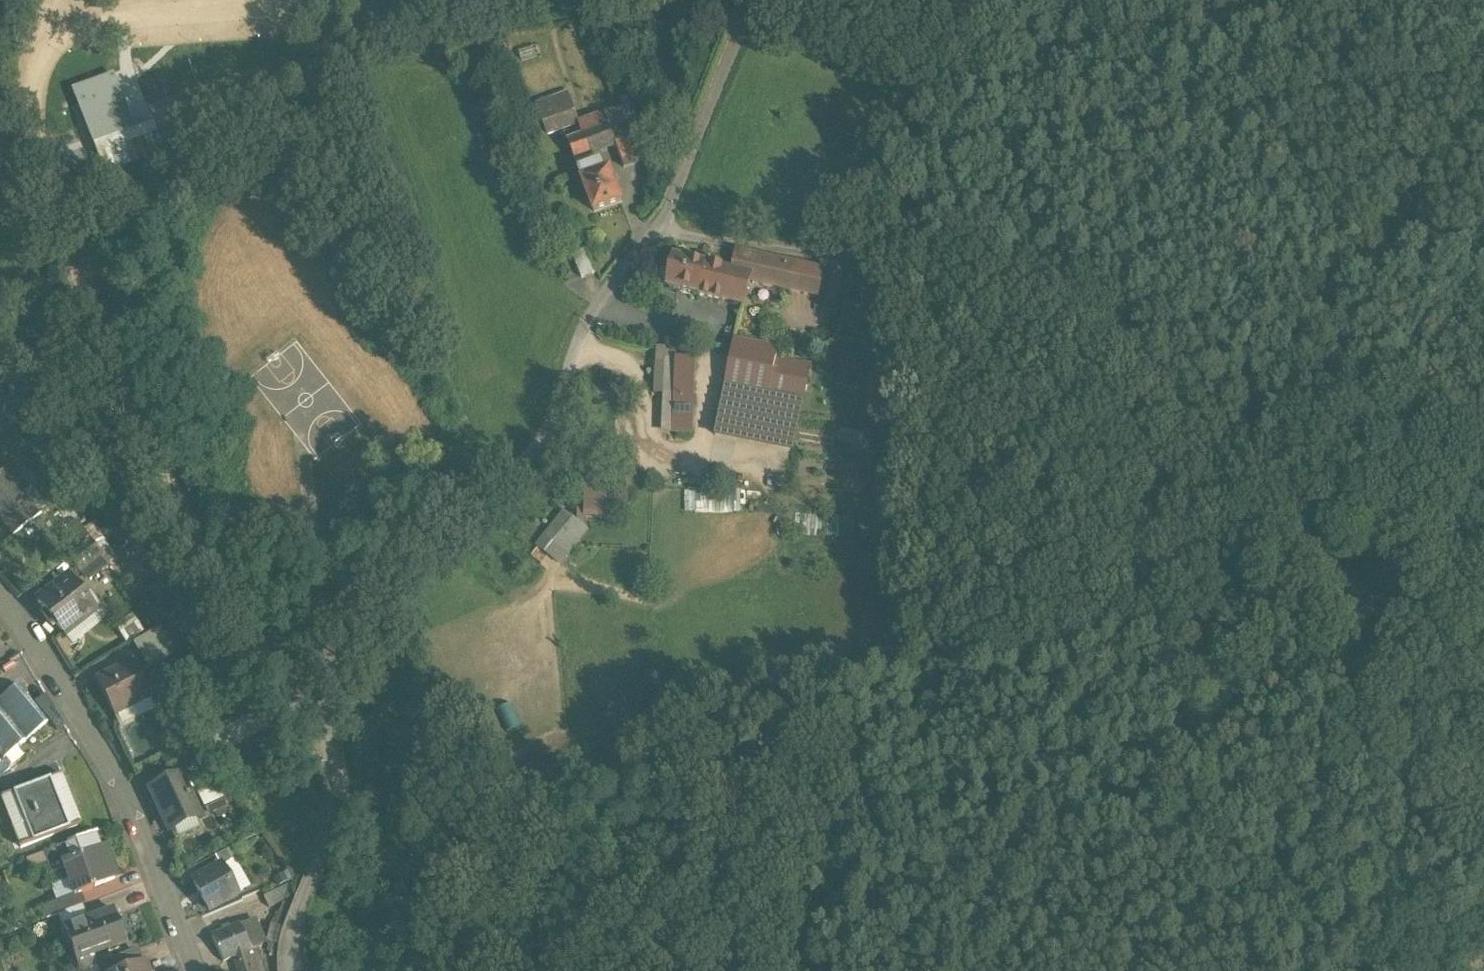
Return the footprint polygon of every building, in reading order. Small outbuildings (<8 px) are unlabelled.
[(562,119),(544,126),(548,135),(565,128),(562,119)] [(180,124),(170,128),(176,144),(186,140),(180,124)] [(610,128),(568,145),(575,163),(591,157),(591,155),(617,145),(610,128)] [(176,150),(168,129),(157,133),(165,154),(176,150)] [(142,135),(96,152),(104,175),(151,157),(142,135)] [(628,141),(617,145),(626,169),(637,164),(628,141)] [(610,170),(582,181),(594,212),(622,201),(610,170)] [(737,252),(734,270),(715,266),(708,298),(745,305),(750,280),(791,288),(796,263),(737,252)] [(715,266),(674,258),(668,289),(708,298),(715,266)] [(823,269),(796,263),(791,288),(818,293),(823,269)] [(778,351),(735,342),(716,433),(795,450),(812,367),(776,359),(778,351)] [(660,430),(693,431),(695,347),(653,346),(652,391),(661,391),(660,430)] [(17,464),(0,477),(0,517),(4,523),(7,521),(18,534),(37,520),(20,498),(35,486),(17,464)] [(685,488),(684,509),(739,511),(740,489),(685,488)] [(588,509),(583,509),(583,516),(628,515),(627,490),(587,490),(588,509)] [(565,513),(545,540),(558,550),(578,522),(565,513)] [(97,572),(116,562),(104,540),(85,551),(97,572)] [(70,580),(37,605),(63,638),(81,624),(77,619),(92,608),(70,580)] [(131,666),(96,685),(114,720),(133,710),(130,705),(146,696),(131,666)] [(3,764),(48,725),(16,688),(0,702),(0,760),(3,764)] [(188,749),(163,764),(171,778),(195,763),(188,749)] [(0,766),(0,781),(10,772),(3,764),(0,766)] [(61,778),(50,782),(70,833),(80,829),(61,778)] [(198,821),(180,781),(151,794),(169,834),(198,821)] [(50,782),(13,796),(23,824),(32,847),(70,833),(50,782)] [(23,824),(12,828),(21,852),(32,847),(23,824)] [(97,835),(66,846),(73,860),(102,849),(97,835)] [(73,860),(64,863),(77,897),(95,891),(94,889),(114,882),(102,849),(73,860)] [(195,872),(201,883),(220,871),(231,865),(225,855),(195,872)] [(237,900),(220,871),(201,883),(194,887),(211,915),(237,900)] [(288,888),(263,898),(268,910),(293,900),(288,888)] [(57,918),(82,908),(79,898),(41,911),(45,922),(57,918)] [(82,908),(57,918),(61,930),(88,921),(82,908)] [(115,917),(106,921),(103,915),(88,921),(90,927),(84,929),(96,957),(127,945),(115,917)] [(88,921),(61,930),(75,965),(96,957),(84,929),(90,927),(88,921)] [(252,922),(237,929),(249,953),(256,950),(264,946),(252,922)] [(237,929),(212,941),(223,965),(232,961),(249,953),(237,929)] [(232,961),(235,970),(263,970),(256,950),(249,953),(232,961)]
